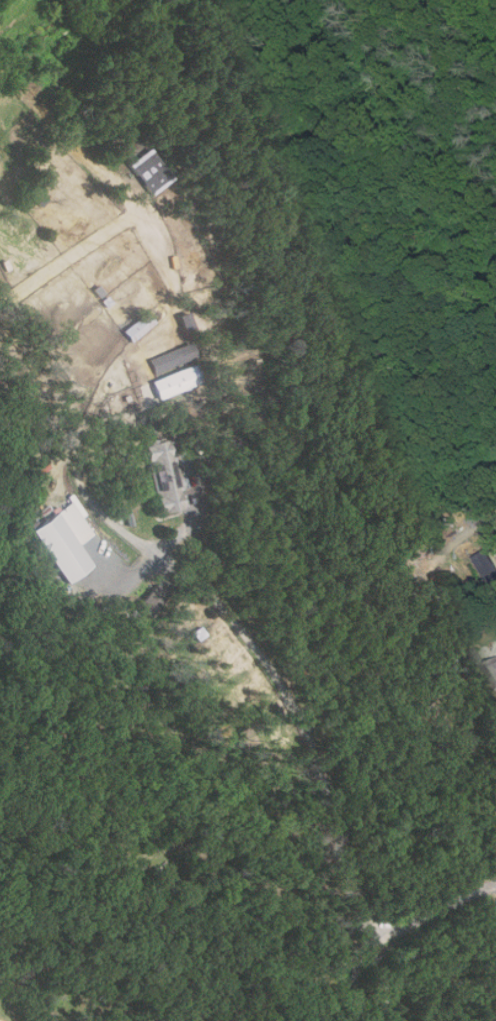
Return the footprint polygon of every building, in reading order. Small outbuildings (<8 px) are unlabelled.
[(152,195),(173,178),(149,148),(128,165),(152,195)] [(122,330),(131,342),(155,324),(146,312),(122,330)] [(149,359),(154,374),(196,357),(190,342),(149,359)] [(157,398),(201,384),(195,365),(151,380),(157,398)] [(143,445),(158,513),(181,508),(177,491),(181,490),(178,474),(174,474),(166,440),(143,445)] [(30,529),(64,583),(92,566),(78,544),(93,534),(83,517),(86,515),(77,500),(30,529)] [(135,524),(130,508),(122,510),(127,527),(135,524)] [(495,588),(495,560),(490,548),(473,557),(491,590),(495,588)] [(495,665),(492,659),(485,664),(495,681),(495,665)]
